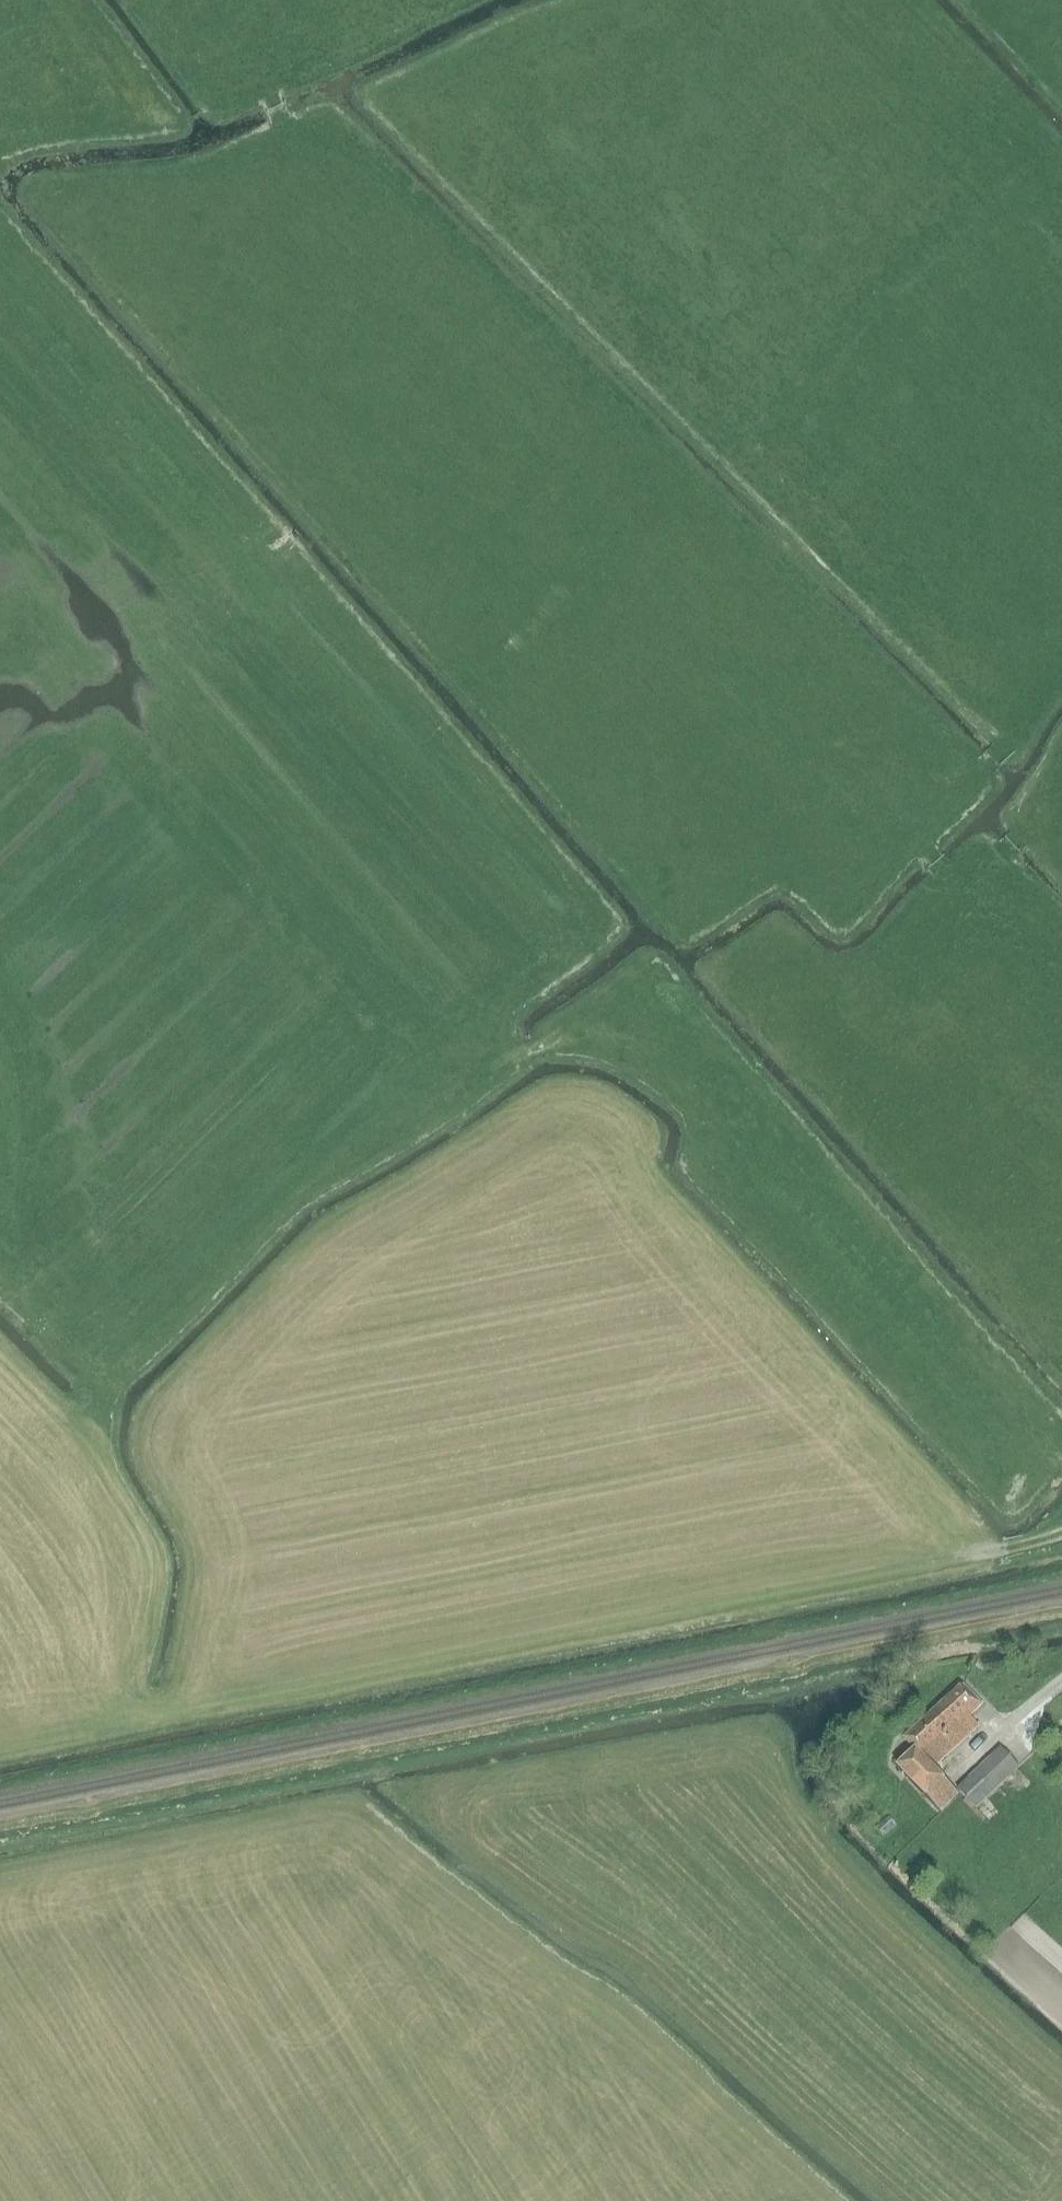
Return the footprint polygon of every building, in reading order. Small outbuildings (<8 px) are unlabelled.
[(970,1716),(982,1704),(962,1685),(903,1738),(915,1750),(897,1767),(941,1813),(958,1795),(932,1769),(979,1726),(970,1716)] [(996,1788),(1019,1766),(1001,1748),(978,1770),(980,1772),(959,1790),(976,1808),(996,1789),(996,1788)]
